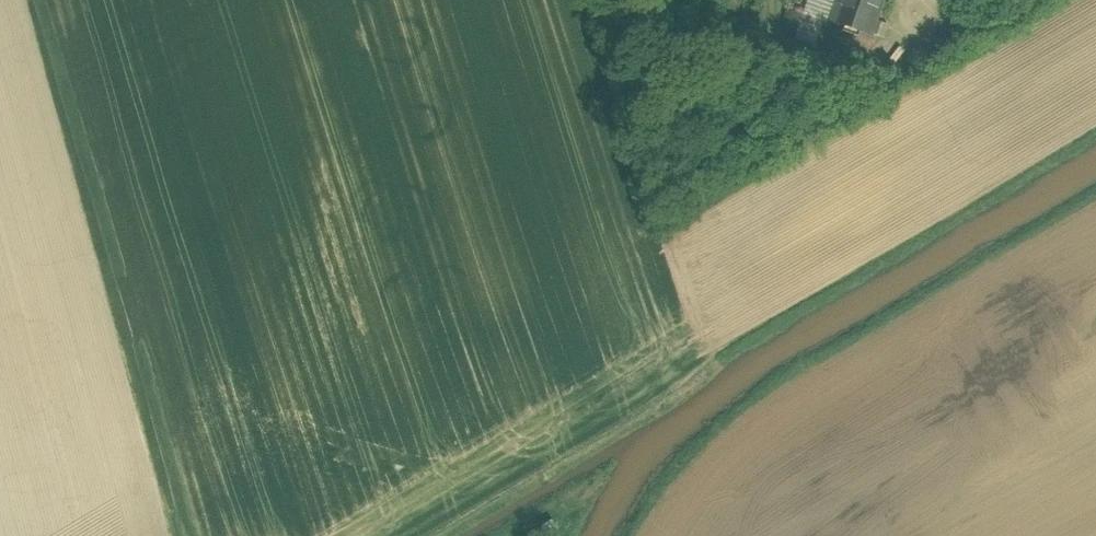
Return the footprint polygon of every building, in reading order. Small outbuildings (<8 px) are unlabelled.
[(827,0),(803,0),(795,41),(817,46),(827,0)] [(827,24),(866,37),(879,0),(835,0),(827,24)]
